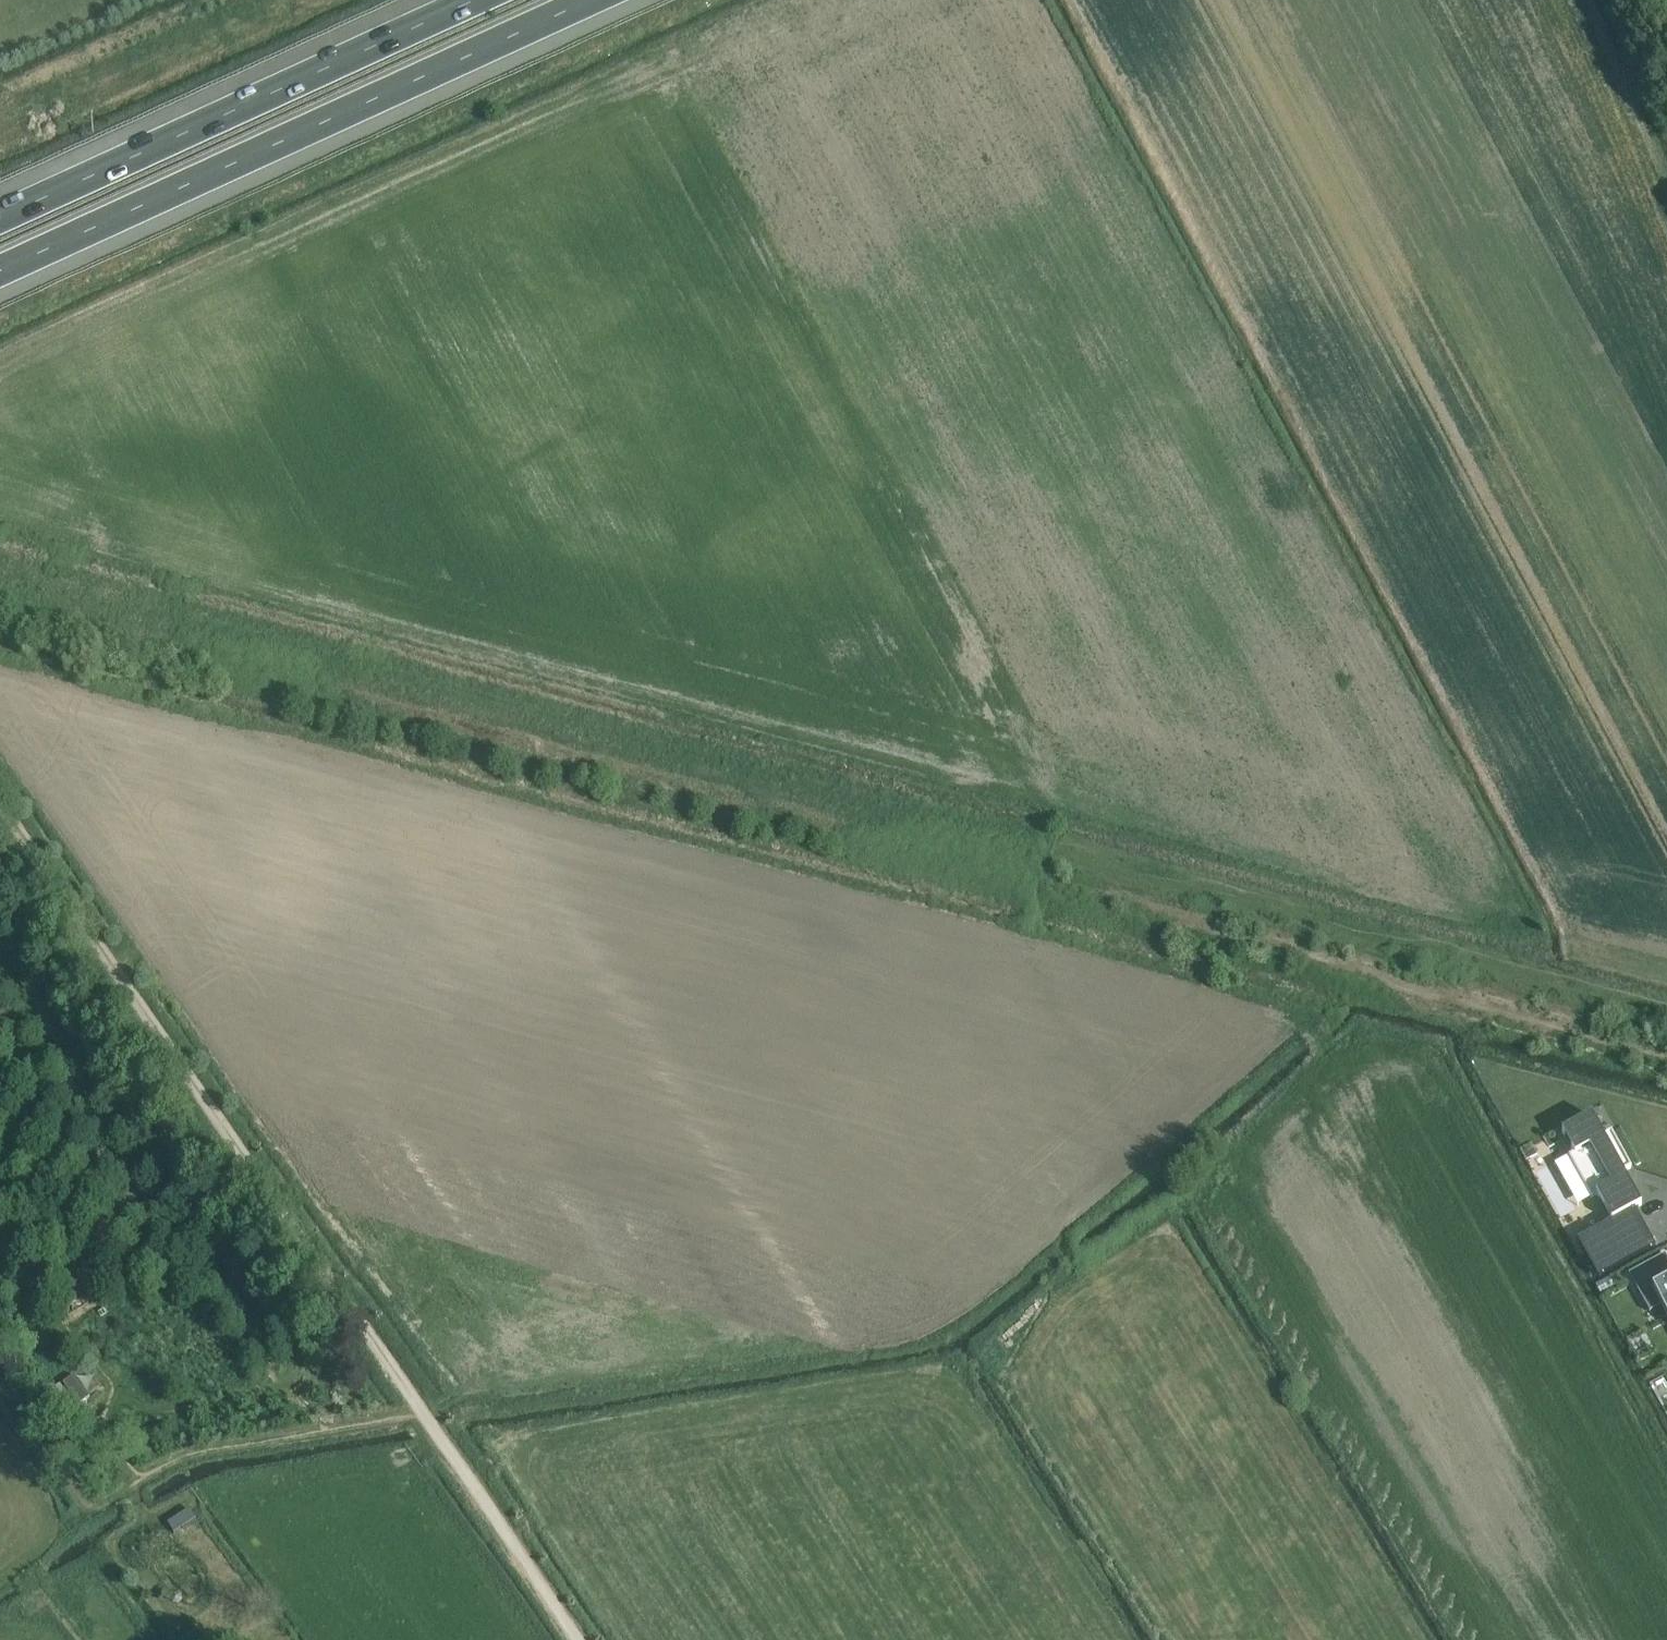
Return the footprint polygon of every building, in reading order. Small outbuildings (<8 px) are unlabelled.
[(1592,1115),(1563,1132),(1574,1153),(1569,1156),(1592,1197),(1598,1194),(1613,1221),(1578,1241),(1599,1279),(1656,1247),(1635,1209),(1642,1205),(1624,1172),(1632,1168),(1612,1132),(1604,1136),(1592,1115)] [(1629,1274),(1639,1292),(1650,1285),(1662,1306),(1666,1316),(1666,1263),(1664,1258),(1666,1256),(1666,1254),(1629,1274)]
